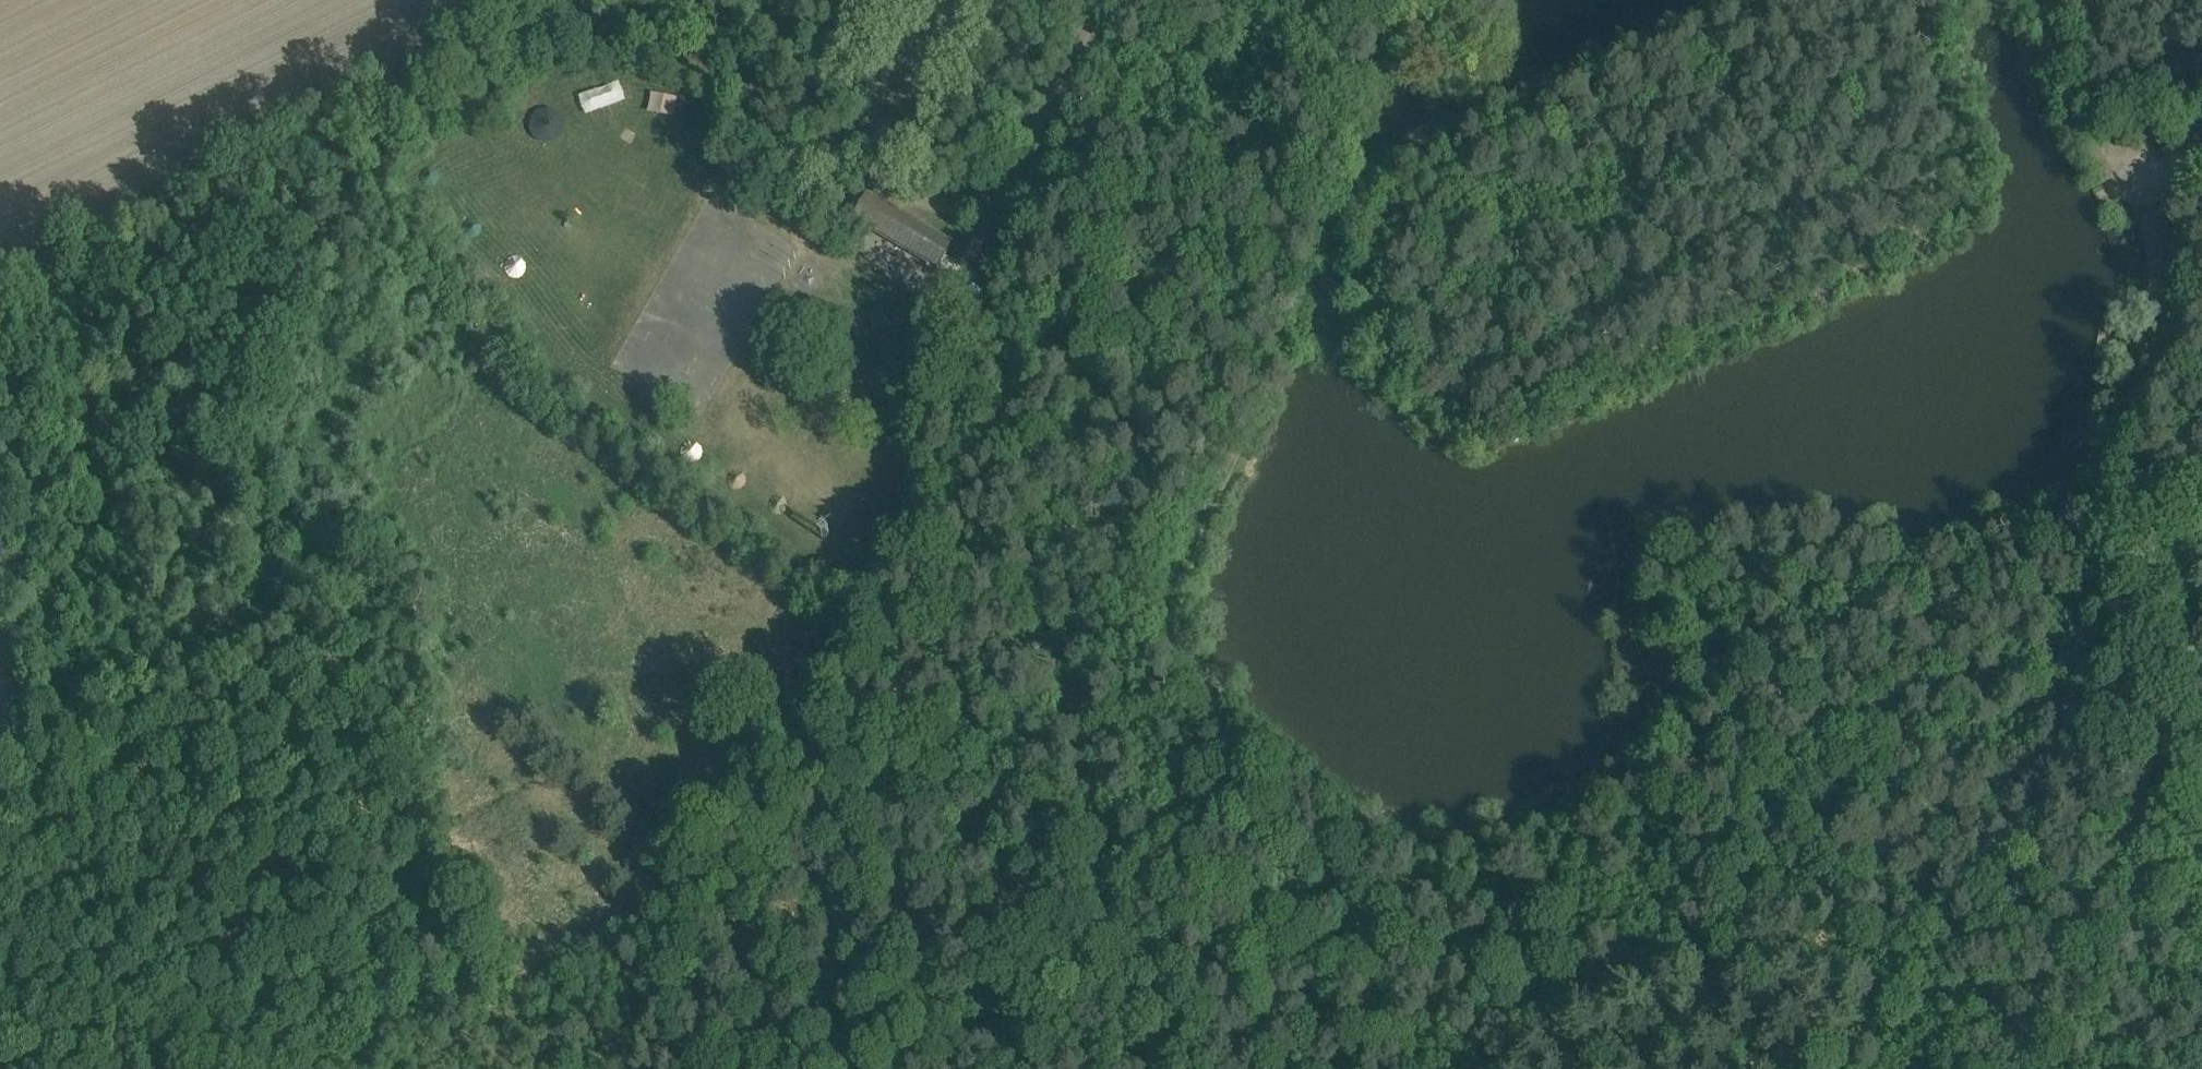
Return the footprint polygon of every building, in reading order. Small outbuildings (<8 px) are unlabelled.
[(892,240),(938,268),(952,243),(868,194),(855,216),(893,238),(892,240)]
